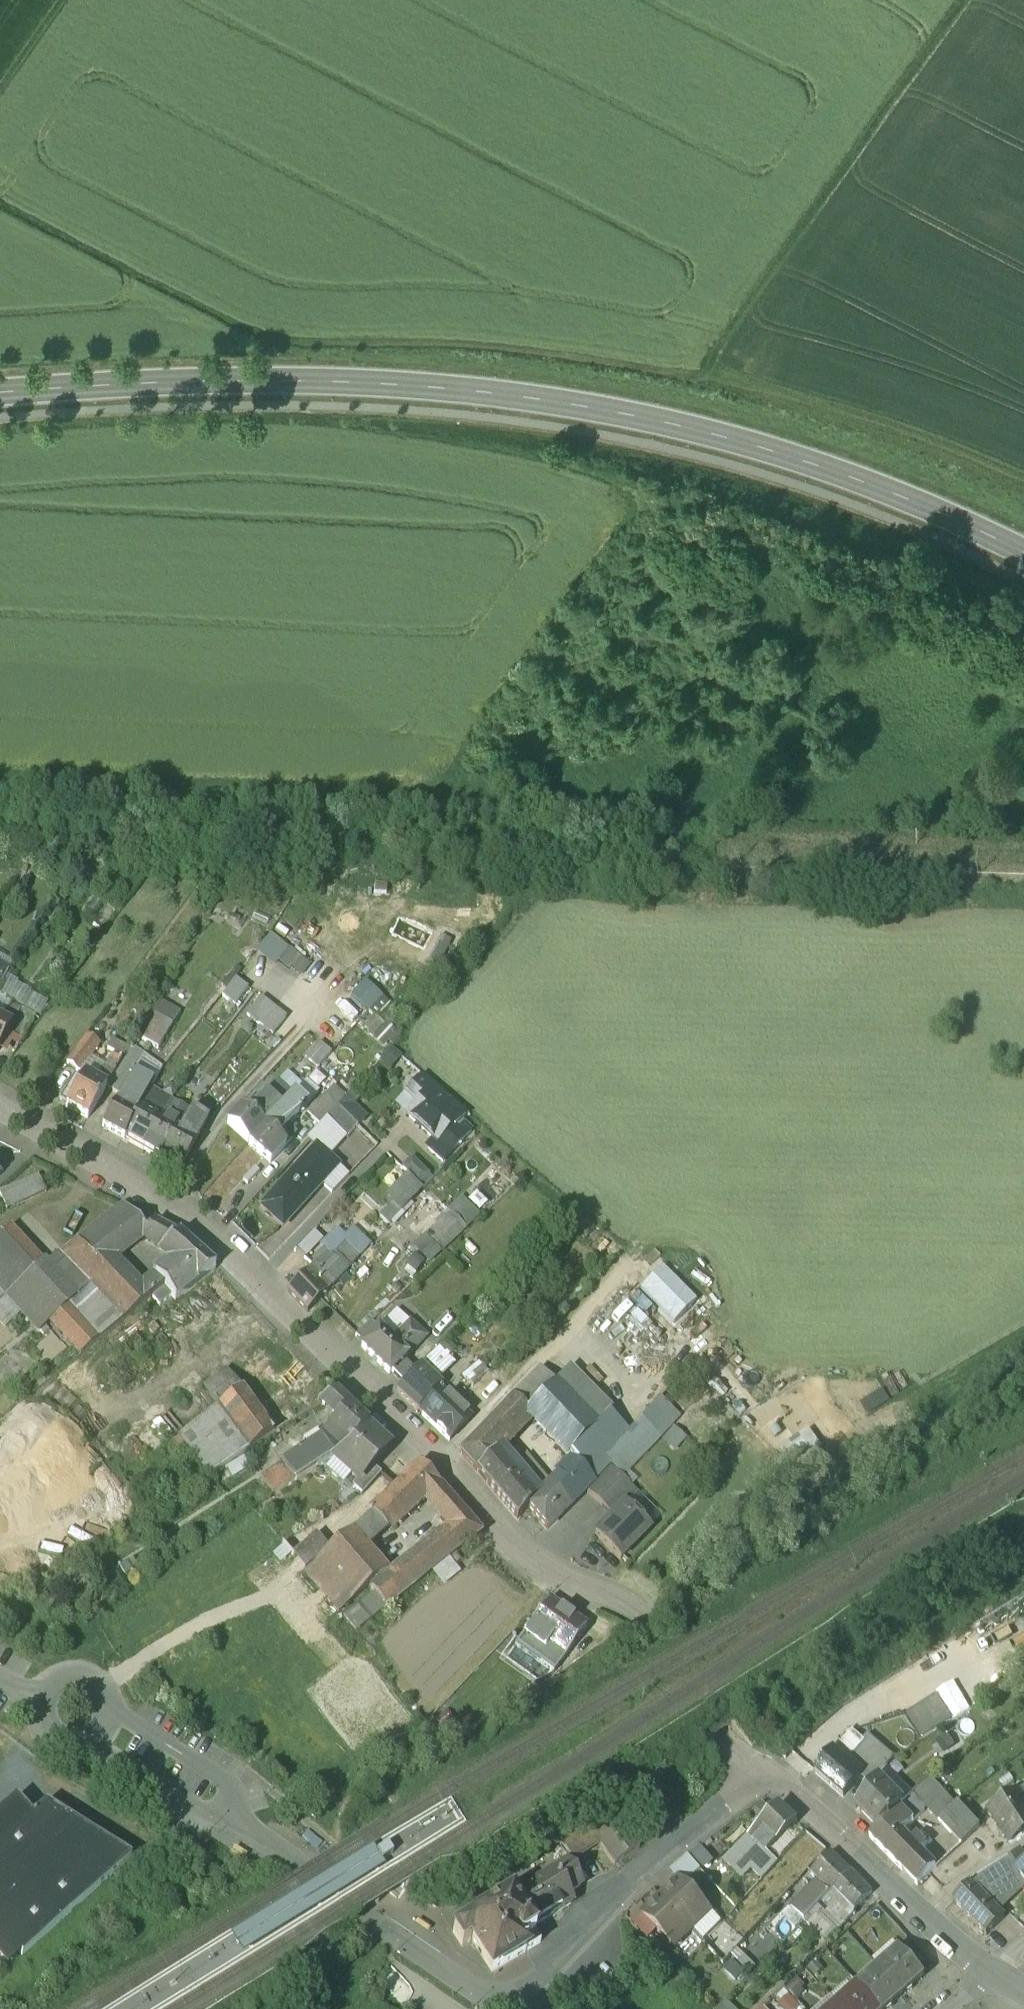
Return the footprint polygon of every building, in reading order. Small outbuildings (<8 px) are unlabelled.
[(297,980),(310,963),(269,932),(256,949),(297,980)] [(8,971),(0,966),(0,987),(8,971)] [(236,979),(222,997),(235,1007),(249,989),(236,979)] [(367,1011),(380,996),(363,980),(349,995),(367,1011)] [(0,998),(0,1021),(10,1003),(0,998)] [(273,1008),(260,998),(246,1016),(260,1026),(273,1008)] [(156,999),(138,1037),(159,1047),(178,1010),(156,999)] [(0,1021),(0,1047),(1,1045),(6,1047),(11,1038),(7,1035),(21,1009),(10,1003),(0,1021)] [(286,1018),(273,1008),(260,1026),(272,1036),(286,1018)] [(34,1017),(21,1009),(7,1035),(11,1038),(20,1042),(34,1017)] [(363,1042),(377,1018),(364,1011),(350,1035),(363,1042)] [(86,1038),(67,1065),(79,1074),(100,1045),(86,1038)] [(129,1050),(114,1040),(109,1048),(122,1056),(119,1061),(121,1063),(129,1050)] [(331,1054),(319,1044),(305,1058),(318,1069),(331,1054)] [(121,1063),(106,1088),(120,1097),(134,1072),(135,1073),(139,1066),(130,1061),(135,1053),(129,1050),(121,1063)] [(113,1058),(98,1083),(106,1088),(121,1063),(119,1061),(113,1058)] [(135,1073),(134,1072),(120,1097),(116,1105),(135,1115),(142,1103),(151,1088),(154,1083),(135,1073)] [(82,1082),(75,1078),(62,1100),(69,1104),(67,1107),(88,1119),(106,1088),(98,1083),(86,1076),(82,1082)] [(424,1077),(406,1095),(417,1106),(434,1086),(424,1077)] [(466,1114),(434,1086),(417,1106),(408,1117),(436,1141),(428,1150),(442,1162),(470,1133),(461,1126),(457,1132),(454,1129),(466,1114)] [(344,1100),(337,1107),(357,1127),(365,1118),(352,1105),(362,1095),(355,1087),(353,1090),(344,1100)] [(350,1087),(341,1097),(344,1100),(353,1090),(350,1087)] [(341,1097),(332,1089),(326,1097),(337,1107),(344,1100),(341,1097)] [(319,1091),(303,1108),(302,1110),(308,1115),(326,1097),(319,1091)] [(281,1109),(266,1096),(249,1114),(264,1128),(274,1117),(281,1109)] [(326,1097),(308,1115),(320,1126),(326,1119),(337,1107),(326,1097)] [(303,1108),(292,1098),(281,1109),(274,1117),(286,1127),(302,1110),(303,1108)] [(163,1115),(142,1103),(135,1115),(123,1138),(144,1150),(163,1115)] [(135,1115),(116,1105),(103,1127),(123,1138),(135,1115)] [(357,1127),(337,1107),(326,1119),(346,1139),(357,1127)] [(249,1114),(243,1109),(228,1126),(249,1145),(264,1128),(249,1114)] [(207,1119),(194,1112),(190,1116),(205,1124),(207,1119)] [(163,1115),(144,1150),(164,1161),(184,1126),(163,1115)] [(190,1116),(184,1126),(164,1161),(180,1169),(205,1124),(190,1116)] [(264,1128),(249,1145),(270,1163),(285,1147),(276,1138),(284,1129),(286,1127),(274,1117),(264,1128)] [(293,1138),(284,1129),(276,1138),(285,1147),(293,1138)] [(316,1148),(261,1208),(283,1228),(338,1167),(316,1148)] [(428,1176),(411,1160),(402,1170),(419,1186),(428,1176)] [(40,1176),(1,1194),(8,1211),(47,1193),(40,1176)] [(378,1219),(388,1229),(422,1192),(406,1177),(383,1201),(389,1207),(378,1219)] [(120,1206),(77,1242),(102,1271),(111,1263),(142,1236),(145,1230),(129,1213),(120,1206)] [(425,1241),(442,1258),(467,1234),(450,1217),(425,1241)] [(179,1236),(154,1222),(145,1230),(142,1236),(161,1251),(179,1236)] [(0,1238),(0,1289),(7,1296),(24,1281),(8,1262),(26,1245),(10,1229),(0,1238)] [(305,1256),(319,1241),(311,1233),(297,1248),(305,1256)] [(215,1267),(179,1236),(161,1251),(174,1261),(155,1277),(164,1288),(171,1297),(174,1300),(215,1267)] [(77,1242),(59,1257),(87,1285),(102,1271),(77,1242)] [(26,1245),(8,1262),(24,1281),(33,1273),(42,1265),(43,1264),(26,1245)] [(350,1246),(340,1256),(337,1253),(333,1258),(343,1268),(347,1272),(361,1256),(350,1246)] [(333,1258),(327,1253),(322,1258),(338,1273),(343,1268),(333,1258)] [(414,1256),(401,1265),(410,1277),(423,1268),(414,1256)] [(87,1285),(59,1257),(45,1269),(42,1265),(33,1273),(48,1289),(64,1306),(74,1316),(97,1296),(87,1285)] [(322,1258),(288,1292),(308,1312),(325,1295),(342,1277),(338,1273),(322,1258)] [(141,1295),(111,1263),(102,1271),(87,1285),(97,1296),(122,1322),(147,1302),(141,1295)] [(343,1268),(338,1273),(342,1277),(347,1272),(343,1268)] [(0,1302),(0,1323),(4,1328),(48,1289),(33,1273),(24,1281),(7,1296),(0,1302)] [(155,1277),(141,1295),(147,1302),(152,1298),(164,1288),(155,1277)] [(164,1288),(152,1298),(159,1306),(171,1297),(164,1288)] [(122,1322),(97,1296),(74,1316),(64,1306),(48,1321),(81,1355),(122,1322)] [(379,1328),(378,1330),(392,1343),(410,1323),(397,1310),(379,1328)] [(372,1321),(356,1336),(365,1343),(378,1330),(379,1328),(372,1321)] [(392,1343),(378,1330),(365,1343),(362,1347),(389,1374),(404,1359),(425,1337),(410,1323),(392,1343)] [(451,1341),(441,1351),(461,1371),(471,1361),(451,1341)] [(436,1350),(425,1358),(435,1370),(445,1361),(436,1350)] [(415,1371),(404,1359),(393,1371),(404,1382),(415,1371)] [(502,1385),(478,1362),(463,1374),(488,1400),(502,1385)] [(404,1382),(398,1389),(422,1412),(444,1390),(420,1367),(415,1371),(404,1382)] [(597,1428),(540,1370),(513,1397),(531,1415),(570,1456),(597,1428)] [(237,1385),(227,1371),(204,1388),(218,1408),(250,1451),(274,1435),(238,1384),(237,1385)] [(444,1390),(422,1412),(450,1439),(472,1417),(455,1400),(458,1397),(454,1394),(451,1397),(444,1390)] [(368,1424),(337,1394),(323,1403),(338,1417),(331,1425),(329,1430),(347,1447),(365,1428),(368,1424)] [(513,1397),(461,1452),(479,1471),(495,1453),(531,1415),(513,1397)] [(671,1426),(653,1407),(641,1419),(645,1422),(660,1438),(671,1426)] [(218,1408),(179,1438),(209,1478),(250,1451),(218,1408)] [(307,1413),(291,1424),(299,1435),(315,1424),(307,1413)] [(645,1422),(626,1440),(631,1445),(630,1446),(641,1458),(660,1438),(645,1422)] [(388,1449),(365,1428),(347,1447),(336,1459),(358,1478),(358,1479),(370,1466),(371,1467),(373,1465),(388,1449)] [(621,1453),(597,1428),(570,1456),(572,1459),(574,1458),(595,1479),(621,1453)] [(347,1447),(329,1430),(321,1435),(335,1455),(347,1447)] [(321,1435),(283,1462),(286,1467),(295,1480),(335,1455),(321,1435)] [(630,1446),(610,1466),(587,1490),(598,1501),(622,1477),(641,1458),(630,1446)] [(549,1484),(536,1497),(495,1453),(479,1471),(518,1518),(528,1507),(548,1527),(570,1505),(549,1484)] [(572,1459),(549,1484),(570,1505),(584,1490),(595,1479),(574,1458),(572,1459)] [(421,1463),(401,1483),(400,1482),(398,1483),(399,1484),(386,1496),(405,1515),(418,1503),(429,1493),(432,1497),(439,1513),(454,1498),(443,1486),(421,1463)] [(370,1466),(358,1479),(358,1478),(352,1484),(363,1493),(381,1473),(373,1465),(371,1467),(370,1466)] [(286,1467),(264,1482),(272,1495),(295,1480),(286,1467)] [(622,1477),(598,1501),(613,1515),(624,1504),(625,1505),(638,1492),(622,1477)] [(584,1490),(570,1505),(579,1513),(593,1498),(584,1490)] [(386,1496),(372,1508),(374,1511),(373,1511),(387,1527),(387,1528),(405,1515),(386,1496)] [(424,1547),(371,1588),(376,1594),(387,1607),(483,1532),(454,1498),(439,1513),(448,1526),(425,1544),(424,1547)] [(613,1515),(595,1533),(621,1558),(650,1530),(625,1505),(624,1504),(613,1515)] [(387,1527),(373,1511),(365,1518),(379,1534),(387,1527)] [(379,1534),(365,1518),(351,1531),(364,1546),(379,1534)] [(332,1547),(304,1570),(339,1611),(386,1571),(364,1546),(351,1531),(332,1547)] [(294,1558),(304,1570),(332,1547),(322,1535),(294,1558)] [(376,1594),(372,1598),(371,1597),(344,1617),(356,1631),(387,1607),(376,1594)] [(574,1616),(549,1598),(529,1625),(554,1642),(561,1633),(574,1616)] [(574,1616),(561,1633),(562,1633),(574,1642),(586,1625),(574,1616)] [(554,1642),(529,1625),(517,1643),(542,1661),(562,1633),(561,1633),(554,1642)] [(562,1633),(542,1661),(554,1670),(574,1642),(562,1633)] [(907,1715),(923,1741),(953,1722),(936,1696),(907,1715)] [(851,1730),(834,1750),(847,1761),(864,1741),(851,1730)] [(864,1741),(847,1761),(863,1775),(868,1770),(882,1754),(891,1762),(895,1760),(868,1736),(864,1741)] [(834,1750),(833,1749),(815,1770),(844,1796),(863,1775),(847,1761),(834,1750)] [(882,1754),(868,1770),(878,1779),(891,1762),(882,1754)] [(932,1778),(918,1789),(914,1793),(925,1805),(944,1791),(932,1778)] [(878,1779),(856,1807),(877,1829),(900,1807),(902,1805),(878,1779)] [(989,1810),(1010,1843),(1023,1834),(1023,1799),(1018,1790),(989,1810)] [(944,1791),(925,1805),(939,1820),(956,1805),(944,1791)] [(32,1817),(16,1800),(0,1814),(0,1934),(18,1954),(22,1958),(132,1859),(45,1805),(32,1817)] [(779,1803),(749,1833),(767,1851),(768,1851),(797,1820),(779,1803)] [(981,1827),(958,1804),(956,1805),(939,1820),(962,1845),(981,1827)] [(912,1840),(903,1832),(914,1821),(900,1807),(877,1829),(870,1837),(918,1885),(929,1874),(936,1868),(921,1852),(927,1846),(917,1835),(912,1840)] [(599,1810),(557,1836),(573,1863),(599,1845),(589,1830),(592,1829),(605,1819),(599,1810)] [(605,1819),(592,1829),(589,1830),(599,1845),(614,1866),(640,1848),(615,1812),(605,1819)] [(946,1832),(924,1853),(936,1865),(957,1844),(946,1832)] [(749,1833),(733,1849),(750,1866),(752,1867),(767,1851),(749,1833)] [(699,1844),(672,1866),(684,1881),(711,1860),(699,1844)] [(750,1866),(733,1849),(724,1859),(741,1875),(750,1866)] [(1023,1852),(1021,1850),(1009,1858),(1023,1882),(1023,1851),(1023,1852)] [(767,1851),(752,1867),(762,1877),(777,1860),(768,1851),(767,1851)] [(832,1853),(811,1874),(818,1881),(830,1893),(835,1889),(851,1872),(832,1853)] [(386,1858),(375,1865),(378,1869),(378,1870),(381,1874),(392,1868),(389,1863),(386,1858)] [(970,1883),(971,1883),(996,1910),(1018,1889),(1023,1889),(1023,1886),(1023,1882),(1009,1858),(970,1883)] [(567,1863),(512,1897),(531,1928),(572,1903),(566,1895),(581,1886),(567,1863)] [(872,1894),(851,1872),(835,1889),(855,1910),(872,1894)] [(681,1879),(663,1897),(691,1928),(710,1910),(681,1879)] [(830,1893),(818,1881),(792,1908),(804,1920),(821,1903),(830,1893)] [(996,1910),(971,1883),(954,1900),(986,1934),(1003,1918),(996,1910)] [(855,1910),(835,1889),(830,1893),(821,1903),(828,1910),(827,1912),(830,1915),(841,1927),(854,1915),(855,1910)] [(512,1897),(454,1933),(463,1947),(472,1941),(492,1974),(541,1943),(531,1928),(512,1897)] [(691,1928),(663,1897),(644,1915),(672,1946),(691,1928)] [(18,1954),(0,1934),(0,1965),(18,1954)] [(924,1976),(902,1952),(881,1970),(903,1994),(924,1976)] [(881,1970),(860,1989),(879,2008),(886,2008),(903,1994),(881,1970)] [(686,1983),(681,1978),(678,1978),(670,1987),(670,1989),(676,1994),(679,1994),(687,1985),(686,1983)] [(860,1989),(840,2007),(842,2008),(879,2008),(860,1989)]
